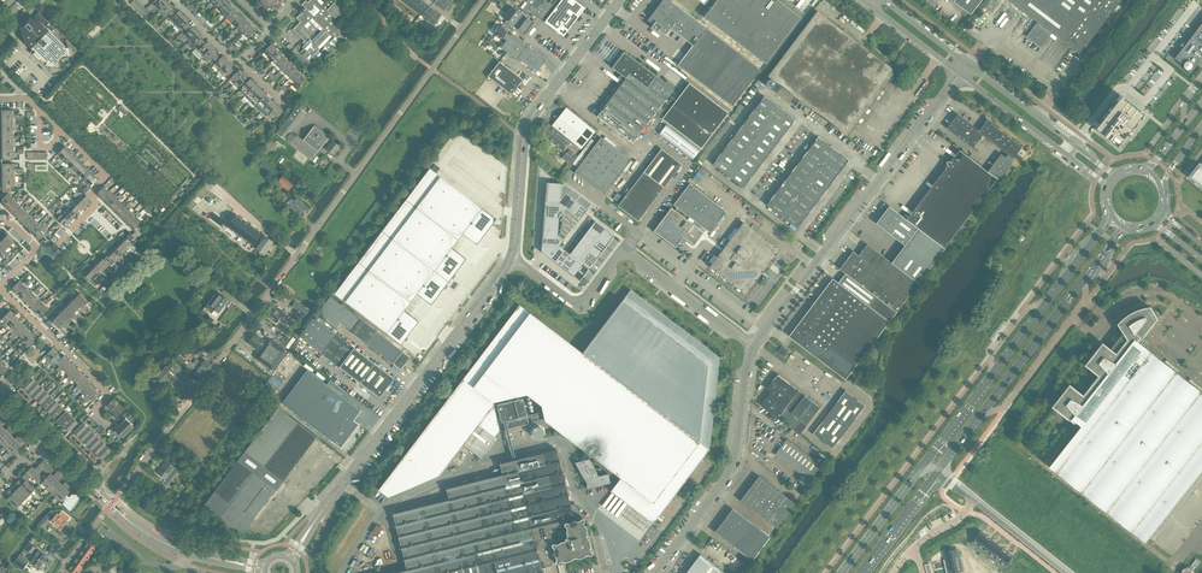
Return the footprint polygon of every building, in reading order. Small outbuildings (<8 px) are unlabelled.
[(137,0),(134,0),(130,4),(135,9),(141,4),(137,0)] [(168,2),(166,0),(155,0),(153,2),(149,6),(152,8),(153,7),(159,12),(168,2)] [(229,4),(225,0),(222,0),(216,7),(221,12),(229,4)] [(274,0),(261,0),(259,2),(267,10),(274,3),(276,5),(278,3),(274,0)] [(346,6),(340,0),(337,0),(335,2),(332,0),(325,0),(321,4),(317,0),(310,0),(308,3),(310,5),(296,18),(304,26),(312,18),(323,29),(312,41),(310,39),(308,41),(306,39),(302,43),(304,45),(302,47),(304,49),(300,53),(308,60),(312,57),(314,58),(316,56),(318,58),(322,55),(324,56),(326,54),(328,56),(332,52),(330,50),(333,47),(335,49),(339,45),(337,43),(339,41),(337,39),(341,35),(339,33),(343,29),(339,25),(337,27),(335,25),(343,18),(339,14),(346,6)] [(419,0),(401,0),(421,15),(426,19),(426,20),(427,21),(429,21),(434,25),(440,16),(428,6),(427,6),(419,0)] [(451,3),(447,0),(434,0),(436,1),(434,3),(445,11),(451,3)] [(545,0),(524,0),(528,3),(523,10),(527,14),(530,11),(534,14),(541,20),(552,6),(545,0)] [(585,8),(575,0),(556,0),(552,6),(541,20),(563,37),(585,8)] [(669,0),(663,0),(661,0),(660,1),(661,2),(660,3),(659,3),(658,3),(658,4),(658,5),(658,6),(656,6),(656,8),(647,20),(653,24),(651,27),(657,32),(659,29),(665,33),(669,28),(692,45),(677,65),(732,106),(760,69),(669,0)] [(704,17),(765,64),(801,17),(783,3),(785,0),(717,0),(704,17)] [(971,14),(982,0),(952,0),(971,14)] [(1038,22),(1027,37),(1041,48),(1052,33),(1079,54),(1085,46),(1086,47),(1113,12),(1115,11),(1115,10),(1115,9),(1122,0),(1009,0),(1038,22)] [(167,18),(174,10),(172,8),(173,7),(168,2),(159,12),(166,19),(167,18)] [(138,12),(143,6),(141,4),(135,9),(138,12)] [(227,17),(234,9),(229,4),(221,12),(227,17)] [(141,14),(146,9),(143,6),(138,12),(141,14)] [(520,22),(525,16),(527,14),(523,10),(517,6),(514,10),(510,7),(507,12),(520,22)] [(232,23),(240,14),(234,9),(227,17),(232,23)] [(175,25),(184,16),(179,11),(177,13),(174,10),(167,18),(175,25)] [(63,44),(51,32),(55,28),(39,12),(39,11),(35,17),(33,19),(30,18),(28,23),(26,26),(20,28),(25,41),(27,44),(31,48),(32,47),(34,49),(31,51),(31,52),(31,53),(31,54),(33,54),(34,54),(36,51),(38,53),(37,54),(43,59),(44,60),(45,61),(46,61),(47,62),(51,63),(50,67),(60,69),(62,60),(64,59),(72,56),(70,47),(66,48),(65,47),(65,46),(65,45),(64,45),(63,44)] [(892,75),(891,67),(817,11),(767,76),(777,83),(782,87),(846,136),(892,75)] [(516,28),(520,22),(507,12),(503,17),(506,20),(504,23),(514,31),(516,28)] [(237,28),(245,20),(240,14),(232,23),(237,28)] [(182,33),(189,25),(187,23),(189,21),(184,16),(175,25),(182,33)] [(525,35),(534,23),(525,16),(520,22),(516,28),(525,35)] [(243,33),(251,25),(245,20),(237,28),(243,33)] [(527,45),(514,35),(513,36),(512,35),(513,34),(511,34),(514,31),(504,23),(503,23),(500,27),(497,25),(493,31),(497,33),(495,35),(501,40),(503,38),(506,40),(501,48),(516,59),(527,45)] [(1175,58),(1182,64),(1187,57),(1194,63),(1201,53),(1201,23),(1175,58)] [(188,41),(198,31),(193,26),(192,28),(189,25),(182,33),(181,34),(188,41)] [(248,39),(256,31),(251,25),(243,33),(248,39)] [(305,33),(297,26),(293,30),(301,37),(305,33)] [(203,41),(201,39),(203,36),(198,31),(188,41),(196,48),(203,41)] [(202,57),(212,47),(207,42),(206,43),(203,41),(196,48),(195,49),(202,57)] [(268,56),(276,48),(271,44),(263,52),(268,56)] [(541,66),(546,60),(527,45),(516,59),(535,74),(540,68),(541,66)] [(218,56),(216,53),(217,52),(212,47),(202,57),(210,64),(211,63),(218,56)] [(272,60),(280,53),(276,48),(268,56),(272,60)] [(660,106),(668,97),(669,97),(670,95),(670,94),(671,93),(672,93),(673,91),(673,90),(673,89),(673,88),(670,86),(669,86),(668,85),(668,84),(666,83),(665,83),(664,82),(664,81),(661,79),(660,79),(655,75),(655,74),(652,72),(651,73),(650,72),(650,71),(648,69),(647,69),(646,68),(643,66),(642,65),(641,64),(639,62),(638,62),(637,62),(637,61),(634,59),(633,58),(633,57),(630,55),(629,56),(628,55),(628,54),(626,52),(625,52),(624,52),(623,52),(621,54),(621,55),(621,56),(621,57),(619,60),(618,60),(612,67),(613,68),(613,69),(615,71),(616,71),(617,71),(617,72),(620,75),(619,77),(621,79),(597,110),(595,108),(592,112),(632,143),(653,116),(656,119),(660,114),(664,109),(660,106)] [(277,65),(284,57),(280,53),(272,60),(277,65)] [(218,70),(228,60),(223,56),(221,58),(218,56),(211,63),(218,70)] [(281,69),(289,61),(284,57),(277,65),(281,69)] [(233,70),(231,68),(233,66),(228,60),(218,70),(226,78),(228,76),(233,70)] [(285,73),(293,66),(289,61),(281,69),(285,73)] [(522,79),(516,74),(499,62),(488,76),(511,94),(522,79)] [(290,78),(298,70),(293,66),(285,73),(290,78)] [(234,84),(245,72),(243,70),(242,71),(239,69),(229,80),(234,84)] [(294,82),(302,74),(298,70),(290,78),(294,82)] [(238,89),(248,78),(246,76),(247,75),(245,72),(234,84),(238,89)] [(299,87),(307,79),(302,74),(294,82),(299,87)] [(244,96),(257,83),(253,79),(252,80),(250,79),(238,91),(244,96)] [(250,101),(261,89),(260,88),(261,87),(257,83),(244,96),(250,101)] [(664,109),(660,114),(663,116),(662,119),(701,148),(728,113),(689,83),(675,101),(670,101),(664,109)] [(782,87),(777,83),(772,89),(777,93),(782,87)] [(255,107),(268,94),(264,90),(263,91),(261,89),(250,101),(255,107)] [(264,109),(272,100),(270,98),(272,97),(268,94),(255,107),(260,112),(264,109)] [(743,187),(795,119),(764,96),(712,164),(743,187)] [(1122,96),(1097,128),(1104,134),(1119,146),(1145,114),(1122,96)] [(269,114),(279,104),(275,100),(274,102),(272,100),(264,109),(269,114)] [(275,119),(283,111),(281,109),(282,108),(279,104),(269,114),(275,119)] [(127,111),(120,105),(117,108),(124,114),(127,111)] [(285,140),(306,113),(297,106),(276,133),(285,140)] [(594,130),(567,108),(566,108),(551,126),(544,120),(537,129),(563,151),(570,142),(571,141),(579,148),(580,149),(595,131),(594,130)] [(13,123),(13,110),(0,110),(0,135),(13,135),(13,123)] [(980,130),(969,122),(958,114),(947,128),(973,148),(983,135),(1008,154),(1006,157),(1001,154),(988,171),(998,179),(1000,180),(1013,162),(1011,161),(1012,161),(1013,161),(1013,160),(1014,159),(1013,159),(1013,158),(1014,158),(1022,147),(992,124),(992,123),(988,119),(986,122),(980,130)] [(666,124),(659,134),(692,159),(699,150),(666,124)] [(337,149),(340,146),(333,141),(332,141),(328,138),(329,137),(314,126),(303,140),(297,135),(290,144),(311,160),(325,142),(330,145),(326,149),(333,154),(334,153),(336,154),(337,153),(338,152),(338,150),(337,149)] [(13,141),(13,135),(0,135),(0,160),(14,160),(13,141)] [(603,195),(630,160),(601,137),(574,172),(603,195)] [(797,228),(848,160),(818,137),(766,205),(797,228)] [(62,159),(70,151),(65,146),(58,154),(62,159)] [(638,221),(681,164),(661,149),(618,206),(638,221)] [(67,163),(74,155),(70,151),(62,159),(67,163)] [(575,159),(566,152),(562,158),(570,165),(575,159)] [(946,248),(998,179),(988,171),(964,153),(955,165),(953,163),(950,166),(953,168),(911,222),(946,248)] [(71,167),(79,159),(74,155),(67,163),(71,167)] [(75,171),(83,164),(79,159),(71,167),(70,168),(72,170),(70,172),(73,174),(75,171)] [(1190,176),(1201,186),(1201,162),(1200,165),(1200,164),(1190,176)] [(80,176),(87,168),(83,164),(75,171),(80,176)] [(84,180),(92,172),(87,168),(80,176),(84,180)] [(429,168),(406,199),(458,239),(462,233),(477,244),(493,222),(494,217),(488,213),(429,168)] [(91,182),(96,177),(92,172),(84,180),(90,186),(93,183),(91,182)] [(287,190),(293,184),(280,173),(274,179),(287,190)] [(546,182),(546,189),(561,190),(562,183),(546,182)] [(560,204),(564,207),(571,197),(566,193),(570,188),(563,183),(562,183),(561,190),(561,197),(560,204)] [(710,233),(726,211),(689,184),(673,205),(677,208),(675,210),(671,207),(653,231),(675,247),(679,242),(682,244),(686,239),(687,240),(693,245),(703,232),(699,229),(701,226),(710,233)] [(102,199),(110,191),(105,186),(97,194),(102,199)] [(12,198),(9,194),(10,193),(10,189),(0,188),(0,189),(3,189),(3,192),(0,195),(3,198),(0,201),(5,206),(12,198)] [(546,189),(545,196),(561,197),(561,190),(546,189)] [(106,203),(114,195),(110,191),(102,199),(106,203)] [(91,200),(85,194),(83,192),(79,197),(87,205),(91,200)] [(111,207),(119,200),(114,195),(106,203),(111,207)] [(545,196),(545,203),(560,204),(561,197),(545,196)] [(87,205),(79,197),(75,201),(83,209),(87,205)] [(571,197),(564,207),(566,209),(569,211),(577,201),(571,197)] [(9,210),(17,202),(12,198),(5,206),(9,210)] [(308,208),(296,198),(291,206),(302,216),(308,208)] [(406,199),(382,231),(448,281),(466,258),(452,247),(458,239),(406,199)] [(115,212),(123,204),(119,200),(111,207),(115,212)] [(83,209),(75,201),(72,204),(71,203),(69,205),(78,213),(83,209)] [(577,201),(569,211),(574,215),(582,205),(577,201)] [(13,214),(21,206),(17,202),(9,210),(13,214)] [(545,203),(544,210),(564,211),(566,209),(564,207),(560,204),(545,203)] [(119,216),(127,208),(123,204),(115,212),(119,216)] [(78,213),(69,205),(67,207),(69,208),(66,210),(74,218),(78,213)] [(582,205),(574,215),(580,219),(587,209),(582,205)] [(25,210),(21,206),(13,214),(18,218),(25,210)] [(919,283),(946,248),(911,222),(890,206),(877,223),(906,245),(892,263),(919,283)] [(124,220),(132,212),(127,208),(119,216),(124,220)] [(566,209),(563,213),(572,219),(575,216),(566,209)] [(22,223),(30,215),(25,210),(18,218),(22,223)] [(74,218),(66,210),(62,214),(70,222),(74,218)] [(128,225),(136,217),(132,212),(124,220),(128,225)] [(563,213),(561,216),(562,217),(570,222),(572,219),(563,213)] [(70,222),(62,214),(57,219),(65,227),(70,222)] [(215,214),(211,219),(222,227),(225,222),(215,214)] [(226,227),(252,246),(262,234),(235,214),(226,227)] [(26,227),(34,219),(30,215),(22,223),(26,227)] [(137,225),(140,221),(136,217),(128,225),(133,229),(137,225)] [(544,217),(543,224),(558,225),(559,218),(544,217)] [(562,217),(560,220),(563,222),(567,226),(570,222),(562,217)] [(31,231),(39,223),(34,219),(26,227),(31,231)] [(595,221),(591,226),(600,234),(604,228),(595,221)] [(563,222),(560,226),(562,227),(569,232),(571,229),(567,226),(563,222)] [(35,236),(43,228),(39,223),(31,231),(35,236)] [(543,224),(543,231),(558,232),(558,225),(543,224)] [(769,261),(777,250),(744,224),(718,258),(717,256),(709,267),(727,280),(728,279),(745,292),(766,265),(765,264),(767,260),(769,261)] [(136,239),(141,233),(139,230),(141,228),(137,225),(133,229),(135,231),(132,235),(136,239)] [(591,226),(586,232),(596,239),(600,234),(591,226)] [(562,227),(559,230),(561,231),(566,236),(569,232),(562,227)] [(40,240),(47,232),(43,228),(35,236),(40,240)] [(604,228),(600,234),(609,241),(614,235),(604,228)] [(382,231),(358,262),(410,302),(417,293),(431,304),(448,281),(382,231)] [(44,244),(52,236),(47,232),(40,240),(44,244)] [(586,232),(582,237),(592,245),(596,239),(586,232)] [(137,240),(136,239),(132,235),(129,233),(125,237),(133,245),(137,240)] [(14,242),(6,234),(3,237),(4,238),(3,240),(2,239),(9,247),(14,242)] [(264,235),(262,234),(252,246),(255,248),(260,252),(258,253),(263,257),(270,248),(268,246),(272,241),(264,235)] [(600,234),(596,239),(605,246),(609,241),(600,234)] [(542,238),(542,244),(559,246),(563,239),(558,235),(555,239),(542,238)] [(133,245),(125,237),(120,241),(129,249),(133,245)] [(582,237),(578,243),(588,250),(592,245),(582,237)] [(2,239),(0,240),(0,247),(5,251),(9,247),(2,239)] [(596,239),(592,245),(601,252),(605,246),(596,239)] [(129,249),(120,241),(116,246),(124,254),(129,249)] [(578,243),(574,248),(584,256),(588,250),(578,243)] [(542,244),(541,252),(550,258),(559,246),(542,244)] [(919,283),(892,263),(868,244),(868,245),(870,247),(862,258),(854,252),(854,251),(853,252),(848,259),(849,259),(847,262),(846,262),(841,268),(840,269),(841,269),(846,273),(897,312),(919,283)] [(592,245),(588,250),(597,257),(601,252),(592,245)] [(124,254),(116,246),(112,250),(120,258),(124,254)] [(559,246),(550,258),(555,262),(564,250),(559,246)] [(574,248),(570,254),(577,259),(579,261),(583,256),(574,248)] [(120,258),(112,250),(108,255),(116,262),(120,258)] [(564,250),(555,262),(561,267),(570,254),(564,250)] [(588,250),(584,256),(593,263),(597,257),(588,250)] [(570,254),(561,267),(567,271),(577,259),(570,254)] [(116,262),(108,255),(104,259),(101,257),(111,267),(116,262)] [(584,256),(579,261),(582,263),(589,268),(593,263),(584,256)] [(111,267),(101,257),(97,261),(105,269),(109,265),(111,267)] [(577,259),(567,271),(573,276),(582,263),(579,261),(577,259)] [(105,269),(97,261),(93,266),(101,273),(105,269)] [(358,262),(334,293),(401,344),(418,321),(404,310),(410,302),(358,262)] [(582,263),(573,276),(579,281),(589,268),(582,263)] [(101,273),(93,266),(88,270),(96,278),(99,280),(103,276),(101,273)] [(96,278),(88,270),(84,275),(92,282),(96,278)] [(846,379),(897,312),(846,273),(839,283),(833,278),(816,301),(815,303),(814,302),(813,304),(812,305),(812,306),(811,307),(789,336),(846,379)] [(18,292),(28,282),(26,280),(23,283),(20,280),(13,288),(18,292)] [(22,297),(30,289),(27,286),(30,284),(28,282),(18,292),(22,297)] [(27,302),(37,291),(36,289),(33,292),(30,289),(22,297),(27,302)] [(519,305),(379,489),(388,497),(440,475),(479,424),(494,436),(499,430),(493,402),(527,394),(541,405),(543,413),(540,413),(539,410),(530,412),(530,414),(527,415),(523,398),(497,405),(503,430),(505,430),(508,429),(529,424),(527,417),(530,416),(530,417),(531,417),(532,422),(542,420),(540,415),(543,414),(545,420),(620,478),(610,491),(653,523),(709,449),(719,357),(630,290),(582,353),(519,305)] [(32,306),(39,298),(36,296),(39,293),(37,291),(27,302),(32,306)] [(89,302),(78,292),(76,294),(72,291),(68,296),(71,299),(69,301),(79,312),(83,308),(85,311),(88,308),(86,305),(89,302)] [(223,307),(228,300),(219,294),(217,297),(214,295),(205,307),(207,309),(206,309),(208,310),(210,312),(213,310),(214,309),(219,313),(222,308),(223,306),(223,307)] [(400,369),(410,357),(330,296),(318,312),(338,326),(340,323),(352,331),(351,332),(357,337),(358,336),(361,338),(360,339),(366,343),(367,343),(400,369)] [(36,311),(47,300),(45,298),(42,301),(39,298),(32,306),(36,311)] [(41,316),(49,308),(45,305),(48,302),(47,300),(36,311),(41,316)] [(76,315),(79,312),(69,301),(66,304),(63,301),(59,305),(62,308),(60,310),(70,321),(73,318),(76,320),(79,317),(76,315)] [(281,320),(285,315),(280,311),(279,312),(272,307),(266,315),(276,322),(279,318),(281,320)] [(1154,360),(1156,357),(1158,359),(1158,358),(1145,348),(1148,345),(1147,344),(1147,343),(1146,343),(1146,342),(1145,343),(1144,342),(1145,342),(1144,341),(1143,340),(1142,341),(1142,340),(1140,343),(1139,342),(1141,340),(1158,318),(1151,307),(1147,308),(1143,308),(1140,309),(1136,311),(1133,312),(1130,314),(1127,316),(1124,318),(1121,321),(1119,324),(1124,332),(1119,338),(1116,336),(1115,337),(1114,337),(1113,338),(1113,339),(1112,341),(1115,343),(1110,349),(1103,343),(1087,365),(1100,375),(1097,380),(1095,378),(1093,380),(1091,383),(1089,385),(1088,388),(1086,390),(1087,391),(1084,396),(1070,385),(1054,406),(1070,419),(1075,423),(1077,421),(1083,426),(1051,466),(1050,465),(1059,473),(1060,472),(1058,472),(1061,469),(1140,532),(1138,534),(1137,533),(1137,534),(1146,541),(1147,541),(1145,540),(1201,468),(1201,397),(1154,360)] [(301,318),(305,314),(298,309),(294,314),(301,318)] [(67,324),(70,321),(60,310),(57,314),(58,315),(55,318),(54,317),(51,320),(61,330),(64,327),(67,329),(70,326),(67,324)] [(4,326),(15,315),(10,311),(2,318),(5,322),(2,324),(4,326)] [(12,328),(19,320),(15,315),(4,326),(6,328),(9,325),(12,328)] [(324,325),(316,319),(314,317),(299,337),(309,344),(310,344),(316,349),(319,352),(329,359),(339,367),(349,374),(351,376),(359,382),(369,390),(379,397),(393,379),(394,378),(391,376),(384,370),(374,363),(364,355),(354,348),(344,340),(334,333),(333,332),(324,325)] [(13,335),(24,325),(19,320),(12,328),(14,331),(12,334),(13,335)] [(21,337),(28,329),(24,325),(13,335),(15,337),(18,334),(21,337)] [(23,344),(33,334),(28,329),(21,337),(24,340),(21,343),(23,344)] [(272,370),(286,350),(268,337),(265,341),(254,333),(248,343),(256,349),(258,351),(254,357),(272,370)] [(30,346),(36,341),(38,339),(33,334),(23,344),(24,346),(27,343),(30,346)] [(784,358),(789,351),(782,346),(777,352),(784,358)] [(47,364),(57,353),(52,348),(45,356),(48,359),(45,362),(47,364)] [(54,365),(64,355),(62,357),(57,353),(47,364),(48,365),(51,362),(54,365)] [(58,371),(69,360),(64,355),(54,365),(56,363),(59,366),(56,369),(58,371)] [(8,359),(6,357),(4,360),(1,358),(0,358),(0,367),(8,359)] [(10,367),(7,364),(10,361),(8,359),(0,367),(0,372),(3,375),(10,367)] [(187,371),(172,359),(162,361),(176,372),(175,373),(185,381),(190,376),(199,382),(212,365),(204,359),(198,366),(197,365),(200,362),(196,359),(193,363),(190,361),(186,366),(189,368),(187,371)] [(66,372),(73,365),(69,360),(58,371),(60,373),(63,370),(66,372)] [(67,380),(78,369),(73,365),(66,372),(69,375),(66,378),(67,380)] [(186,383),(166,365),(155,378),(163,384),(166,380),(168,381),(169,379),(183,390),(182,391),(183,392),(178,397),(185,402),(194,390),(186,384),(186,383)] [(75,382),(83,374),(78,369),(67,380),(69,382),(72,379),(75,382)] [(361,411),(316,376),(307,370),(282,403),(341,448),(359,424),(354,420),(361,411)] [(77,389),(87,378),(83,374),(75,382),(78,384),(75,387),(77,389)] [(800,435),(821,407),(778,374),(767,388),(771,392),(761,405),(800,435)] [(27,390),(36,381),(31,377),(22,386),(27,390)] [(84,391),(92,383),(87,378),(77,389),(78,391),(81,388),(84,391)] [(31,395),(40,386),(36,381),(27,390),(31,395)] [(84,400),(95,390),(90,385),(92,383),(84,391),(82,393),(85,396),(83,399),(84,400)] [(36,400),(45,390),(40,386),(31,395),(36,400)] [(41,404),(50,395),(45,390),(36,400),(41,404)] [(100,395),(95,390),(84,400),(86,402),(89,399),(92,402),(100,395)] [(833,449),(866,405),(846,390),(813,434),(833,449)] [(45,409),(54,400),(50,395),(41,404),(45,409)] [(116,419),(125,409),(114,398),(107,405),(114,413),(112,415),(116,419)] [(50,413),(59,404),(54,400),(45,409),(50,413)] [(55,418),(64,409),(59,404),(50,413),(55,418)] [(286,477),(316,438),(316,437),(278,408),(245,451),(204,504),(243,534),(254,519),(253,518),(271,495),(272,496),(286,477)] [(59,422),(68,413),(64,409),(55,418),(59,422)] [(64,427),(73,418),(68,413),(59,422),(64,427)] [(69,432),(78,422),(73,418),(64,427),(69,432)] [(123,438),(134,426),(126,418),(118,426),(117,425),(113,428),(115,430),(123,438)] [(79,436),(88,427),(83,422),(74,432),(79,436)] [(12,428),(9,426),(6,429),(4,427),(0,431),(0,440),(12,428)] [(542,437),(544,435),(544,432),(543,429),(541,427),(539,426),(536,426),(533,428),(531,430),(531,433),(532,436),(534,438),(537,439),(539,439),(542,437)] [(83,441),(92,432),(88,427),(79,436),(83,441)] [(13,436),(11,434),(14,431),(12,428),(0,440),(0,442),(4,446),(13,436)] [(88,445),(97,436),(92,432),(83,441),(88,445)] [(8,450),(21,437),(19,435),(15,439),(13,436),(4,446),(8,450)] [(93,450),(102,441),(97,436),(88,445),(93,450)] [(13,455),(22,446),(20,443),(23,440),(21,437),(8,450),(13,455)] [(819,464),(787,440),(786,440),(779,450),(775,454),(807,479),(819,464)] [(97,454),(106,445),(102,441),(93,450),(97,454)] [(102,459),(111,450),(106,445),(97,454),(102,459)] [(591,553),(582,519),(576,520),(575,520),(576,520),(574,521),(556,449),(499,463),(502,474),(500,475),(498,469),(493,470),(495,476),(446,488),(449,500),(393,514),(406,570),(393,572),(542,572),(541,568),(551,566),(553,563),(552,560),(556,559),(557,562),(591,553)] [(597,473),(589,459),(575,462),(582,476),(584,476),(586,481),(586,489),(610,483),(608,473),(598,476),(596,473),(597,473)] [(39,474),(43,469),(49,475),(51,474),(54,470),(44,460),(34,469),(39,474)] [(166,479),(174,467),(166,461),(163,465),(164,466),(162,468),(161,467),(160,469),(158,471),(158,472),(157,473),(166,479)] [(45,479),(39,474),(34,469),(32,467),(22,477),(26,480),(30,484),(35,479),(40,485),(42,483),(45,479)] [(42,483),(46,487),(59,474),(56,472),(53,476),(51,474),(49,475),(45,479),(42,483)] [(51,492),(60,483),(58,480),(61,477),(59,474),(46,487),(51,492)] [(776,527),(794,503),(794,502),(794,503),(790,500),(791,500),(790,499),(790,500),(786,497),(787,497),(786,496),(786,497),(782,494),(783,494),(782,493),(782,494),(778,491),(779,491),(778,490),(778,491),(774,488),(775,488),(775,487),(774,488),(771,485),(771,484),(770,485),(767,482),(766,482),(763,480),(763,479),(762,479),(759,476),(758,476),(758,477),(756,480),(755,480),(753,484),(752,484),(750,488),(749,487),(749,488),(747,492),(746,491),(746,492),(744,496),(743,495),(743,496),(741,500),(740,499),(740,500),(741,500),(740,500),(741,501),(741,500),(744,503),(744,504),(745,503),(748,506),(748,507),(749,506),(752,509),(752,510),(753,509),(756,512),(756,513),(757,512),(760,515),(760,516),(760,515),(764,518),(763,518),(764,519),(764,518),(768,521),(767,521),(768,521),(772,523),(771,524),(772,524),(776,527),(775,527),(776,527)] [(35,489),(30,484),(26,480),(24,482),(20,479),(18,481),(31,494),(35,489)] [(31,494),(18,481),(15,484),(19,487),(17,489),(26,498),(31,494)] [(56,496),(68,484),(66,481),(62,485),(60,483),(51,492),(56,496)] [(61,501),(69,492),(67,490),(71,486),(68,484),(56,496),(60,501),(61,501)] [(26,498),(17,489),(15,492),(11,488),(9,490),(21,503),(26,498)] [(21,503),(9,490),(6,493),(10,497),(7,499),(17,508),(21,503)] [(80,497),(80,496),(79,495),(78,494),(77,494),(72,493),(71,494),(69,492),(61,501),(63,503),(62,503),(70,511),(79,498),(80,497)] [(769,536),(732,509),(715,532),(751,559),(769,536)] [(67,521),(69,518),(62,512),(59,515),(57,513),(51,521),(61,529),(67,521)] [(980,530),(973,540),(978,545),(986,535),(980,530)] [(986,535),(978,545),(984,549),(991,539),(986,535)] [(991,539),(984,549),(989,553),(997,543),(991,539)] [(96,547),(89,541),(68,571),(71,572),(78,572),(96,547)] [(997,543),(989,553),(995,557),(1002,547),(997,543)] [(1002,547),(995,557),(1000,561),(1008,552),(1002,547)] [(945,559),(943,559),(943,560),(957,557),(955,549),(944,552),(945,559)] [(43,562),(47,556),(39,550),(35,556),(33,555),(43,562)] [(1008,552),(1000,561),(1006,566),(1013,556),(1008,552)] [(43,562),(33,555),(29,561),(39,568),(43,562)] [(703,556),(698,564),(695,561),(688,570),(689,570),(687,572),(725,572),(703,556)] [(27,564),(18,557),(15,561),(24,568),(27,564)] [(957,557),(943,560),(945,567),(959,564),(957,557)] [(115,572),(116,565),(110,560),(103,563),(103,570),(99,572),(112,572),(115,572)] [(945,567),(946,572),(951,572),(960,571),(959,564),(945,567)]
